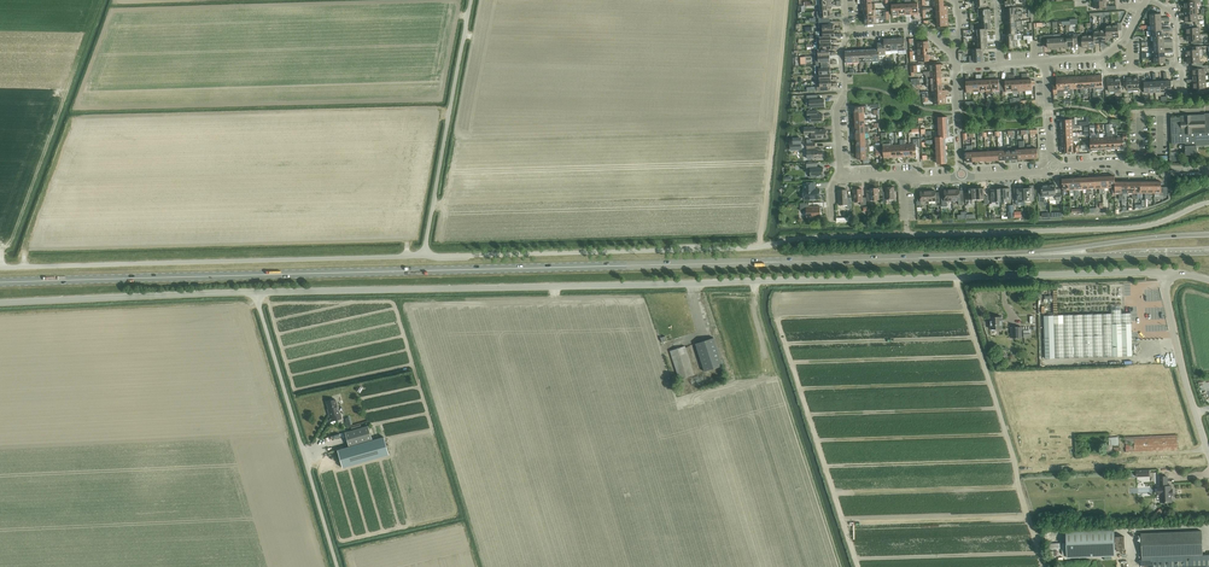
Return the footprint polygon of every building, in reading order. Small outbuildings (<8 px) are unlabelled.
[(1184,9),(1196,9),(1196,2),(1201,2),(1200,0),(1190,0),(1190,2),(1183,3),(1184,9)] [(1106,7),(1106,2),(1094,2),(1094,9),(1106,8),(1106,10),(1117,9),(1117,6),(1106,7)] [(819,22),(828,22),(830,22),(830,17),(833,17),(832,11),(820,11),(817,11),(817,18),(819,18),(819,22)] [(1195,22),(1195,25),(1200,24),(1200,21),(1197,22),(1197,15),(1184,16),(1185,23),(1195,22)] [(823,28),(823,31),(834,30),(834,24),(828,24),(828,22),(819,22),(820,28),(823,28)] [(1118,25),(1112,26),(1112,38),(1119,38),(1119,31),(1122,31),(1121,23),(1118,23),(1118,25)] [(1186,29),(1187,35),(1199,34),(1199,28),(1201,28),(1201,25),(1200,25),(1200,24),(1195,25),(1197,25),(1197,28),(1186,29)] [(1074,47),(1074,43),(1078,43),(1077,34),(1070,34),(1070,38),(1067,38),(1067,49),(1070,49),(1070,47),(1074,47)] [(1082,48),(1088,48),(1088,35),(1082,36),(1082,34),(1078,34),(1079,42),(1082,42),(1082,48)] [(1199,34),(1187,35),(1187,41),(1187,42),(1194,41),(1194,45),(1198,44),(1202,44),(1202,41),(1199,41),(1199,34)] [(1051,50),(1054,50),(1053,35),(1043,35),(1043,36),(1040,37),(1040,41),(1044,41),(1047,40),(1047,48),(1051,48),(1051,50)] [(1186,50),(1187,57),(1199,56),(1201,56),(1201,47),(1192,47),(1192,50),(1186,50)] [(816,65),(831,65),(837,64),(836,60),(832,60),(832,59),(830,59),(830,55),(815,56),(816,65)] [(1199,63),(1199,56),(1187,57),(1187,64),(1193,63),(1193,67),(1198,66),(1202,66),(1202,65),(1202,63),(1199,63)] [(816,75),(820,74),(820,75),(831,74),(831,65),(816,65),(816,75)] [(1205,69),(1207,69),(1208,69),(1208,65),(1202,65),(1202,66),(1198,66),(1198,69),(1192,69),(1192,76),(1205,75),(1205,69)] [(994,74),(992,74),(993,91),(1003,91),(1002,81),(1002,79),(999,80),(999,79),(996,79),(994,80),(994,78),(995,78),(994,74)] [(1003,92),(1006,92),(1012,92),(1011,74),(1009,74),(1009,79),(1010,79),(1010,80),(1005,81),(1002,81),(1003,91),(1003,92)] [(1058,94),(1057,93),(1059,93),(1060,91),(1064,91),(1064,89),(1063,77),(1056,78),(1057,85),(1053,85),(1054,94),(1058,94)] [(1127,89),(1124,90),(1124,92),(1124,93),(1128,93),(1128,91),(1133,91),(1132,78),(1126,79),(1127,89)] [(1139,78),(1132,78),(1133,91),(1138,90),(1138,92),(1142,92),(1142,81),(1139,81),(1139,78)] [(1120,79),(1114,80),(1115,92),(1115,93),(1124,92),(1124,90),(1121,90),(1120,79)] [(828,90),(828,86),(838,86),(838,83),(832,83),(831,80),(820,81),(821,87),(817,87),(817,86),(808,87),(808,91),(817,91),(828,90)] [(1110,92),(1115,92),(1114,80),(1108,80),(1108,91),(1106,91),(1106,94),(1110,94),(1110,92)] [(1206,88),(1205,82),(1193,83),(1193,89),(1204,89),(1204,92),(1208,92),(1208,88),(1206,88)] [(807,100),(810,100),(810,107),(825,106),(824,100),(824,99),(816,100),(815,95),(807,95),(807,100)] [(811,123),(823,122),(823,117),(823,114),(817,114),(817,110),(807,111),(808,117),(811,117),(811,123)] [(1204,114),(1204,115),(1180,116),(1181,117),(1171,118),(1172,144),(1186,143),(1186,146),(1185,146),(1185,155),(1197,155),(1196,145),(1200,145),(1208,145),(1208,113),(1204,114)] [(818,139),(826,138),(826,129),(821,130),(815,130),(815,126),(804,127),(805,135),(812,135),(812,140),(818,139)] [(1124,148),(1124,140),(1127,140),(1127,133),(1123,133),(1120,133),(1121,136),(1117,137),(1117,149),(1124,148)] [(913,144),(909,144),(910,157),(917,156),(916,147),(920,147),(920,139),(913,139),(913,144)] [(815,143),(807,143),(807,147),(807,155),(808,156),(812,156),(812,159),(823,158),(822,150),(815,150),(815,143)] [(857,159),(863,159),(864,163),(869,163),(869,156),(867,156),(866,152),(857,153),(857,159)] [(947,163),(947,156),(937,157),(937,164),(937,166),(941,166),(940,163),(947,163)] [(811,178),(824,177),(823,169),(823,168),(816,168),(816,163),(806,164),(807,169),(811,169),(811,178)] [(1155,193),(1155,195),(1159,195),(1164,195),(1167,195),(1167,187),(1164,187),(1161,187),(1161,181),(1155,181),(1155,193)] [(804,199),(820,199),(820,189),(815,189),(814,183),(804,183),(804,190),(804,199)] [(1045,197),(1049,197),(1049,184),(1042,185),(1042,193),(1038,194),(1039,202),(1045,201),(1045,197)] [(1055,184),(1049,184),(1049,197),(1049,200),(1056,200),(1056,201),(1061,200),(1061,192),(1056,193),(1056,184),(1055,184)] [(1025,201),(1034,200),(1034,185),(1030,185),(1030,189),(1025,189),(1025,201)] [(1016,201),(1025,201),(1025,189),(1019,189),(1019,186),(1015,186),(1016,201)] [(887,199),(895,199),(894,187),(886,187),(886,193),(883,193),(883,203),(887,203),(887,199)] [(991,202),(1001,201),(1000,187),(997,187),(997,189),(991,189),(991,202)] [(1001,201),(1011,201),(1011,188),(1009,188),(1004,189),(1004,187),(1000,187),(1001,201)] [(871,200),(879,199),(879,188),(870,188),(870,190),(867,190),(867,201),(871,200)] [(969,197),(966,197),(966,204),(971,204),(973,204),(972,199),(977,199),(976,188),(969,189),(969,192),(969,197)] [(976,188),(977,199),(984,198),(985,204),(988,204),(988,196),(984,196),(984,188),(976,188)] [(861,205),(867,205),(866,201),(866,197),(863,197),(862,189),(854,189),(854,202),(861,202),(861,205)] [(952,190),(953,201),(959,200),(959,205),(964,205),(963,194),(960,194),(960,189),(952,190)] [(848,209),(852,209),(851,197),(848,197),(847,190),(846,190),(838,190),(839,205),(847,204),(848,209)] [(953,201),(952,190),(945,190),(945,195),(942,195),(942,203),(946,202),(946,201),(953,201)] [(929,201),(928,191),(920,192),(921,193),(917,193),(918,201),(917,202),(917,205),(922,205),(921,202),(929,201)] [(928,191),(929,201),(936,201),(936,203),(940,203),(939,192),(936,192),(936,191),(928,191)] [(807,218),(821,217),(821,208),(821,207),(809,207),(809,203),(800,203),(800,210),(806,210),(807,218)] [(1049,315),(1044,315),(1045,358),(1055,358),(1133,355),(1132,313),(1121,313),(1121,309),(1112,310),(1112,313),(1054,315),(1051,315),(1049,315)] [(991,329),(1002,329),(1002,316),(990,317),(991,329)] [(1022,327),(1012,327),(1012,337),(1022,337),(1022,327)] [(722,365),(713,338),(695,344),(704,371),(722,365)] [(694,375),(685,347),(684,346),(670,350),(679,379),(694,375)] [(692,385),(707,380),(705,373),(689,378),(692,385)] [(340,419),(339,414),(338,415),(333,401),(329,402),(329,403),(325,404),(328,413),(327,413),(328,418),(330,417),(331,422),(340,419)] [(344,433),(348,447),(371,440),(367,426),(344,433)] [(1126,452),(1177,450),(1177,435),(1125,437),(1125,443),(1134,442),(1134,446),(1131,446),(1131,444),(1126,444),(1126,452)] [(348,447),(339,450),(344,465),(386,453),(381,437),(371,440),(348,447)] [(1112,445),(1118,445),(1118,437),(1109,438),(1109,445),(1103,445),(1103,453),(1113,452),(1112,445)] [(1161,502),(1163,504),(1165,502),(1171,502),(1171,495),(1172,495),(1171,495),(1171,486),(1167,486),(1167,476),(1166,476),(1166,477),(1159,477),(1159,486),(1157,486),(1157,487),(1158,487),(1158,494),(1160,494),(1160,502),(1161,502)] [(1114,530),(1066,532),(1067,557),(1067,556),(1115,554),(1115,556),(1114,530)] [(1202,555),(1201,531),(1141,533),(1142,565),(1153,565),(1153,566),(1208,566),(1208,555),(1202,555)]
